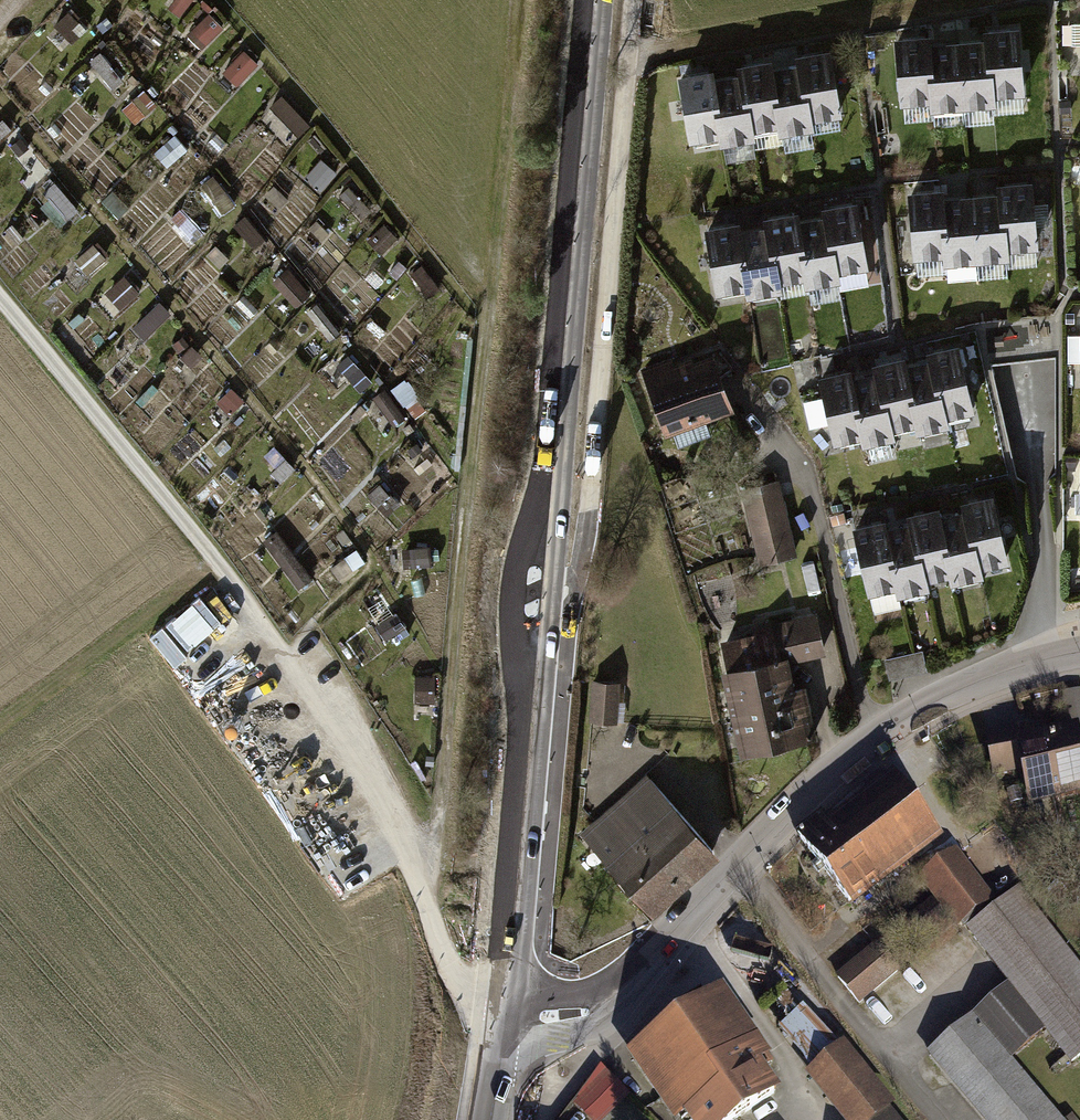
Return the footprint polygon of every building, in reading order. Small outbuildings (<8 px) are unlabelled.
[(1020,19),(989,21),(990,31),(993,86),(1024,84),(1020,19)] [(927,25),(896,27),(900,92),(931,90),(928,35),(927,25)] [(990,31),(959,33),(963,98),(994,96),(993,86),(990,31)] [(959,33),(928,35),(931,90),(932,100),(963,98),(959,33)] [(833,39),(802,44),(803,50),(813,110),(844,105),(833,39)] [(239,85),(260,62),(245,49),(224,72),(239,85)] [(772,50),(741,55),(742,60),(752,121),(783,116),(773,55),(772,50)] [(803,50),(773,55),(783,116),(783,121),(814,116),(813,110),(803,50)] [(742,60),(711,65),(721,127),(722,131),(753,126),(752,121),(742,60)] [(711,61),(680,65),(691,131),(721,127),(711,65),(711,61)] [(290,93),(276,101),(295,134),(308,126),(290,93)] [(1032,174),(1001,176),(1002,185),(1005,241),(1036,239),(1032,174)] [(53,180),(42,191),(69,218),(81,207),(53,180)] [(939,180),(908,182),(912,247),(943,245),(940,189),(939,180)] [(1002,185),(971,187),(975,252),(1006,250),(1005,241),(1002,185)] [(971,187),(940,189),(943,245),(944,254),(975,252),(971,187)] [(857,194),(827,199),(827,205),(837,265),(868,260),(857,194)] [(796,205),(765,210),(766,215),(776,276),(807,271),(797,210),(796,205)] [(827,205),(797,210),(807,271),(807,276),(838,271),(837,265),(827,205)] [(766,215),(736,220),(745,282),(746,286),(777,282),(776,276),(766,215)] [(735,216),(704,221),(715,287),(745,282),(736,220),(735,216)] [(87,270),(105,259),(96,245),(78,256),(87,270)] [(944,268),(942,256),(913,261),(915,273),(944,268)] [(274,279),(298,305),(312,291),(288,266),(274,279)] [(109,292),(124,308),(142,291),(127,275),(109,292)] [(144,335),(170,311),(162,302),(136,326),(144,335)] [(956,345),(929,352),(930,358),(945,416),(972,409),(956,345)] [(670,357),(642,368),(667,430),(734,404),(712,350),(692,358),(691,354),(672,362),(670,357)] [(345,353),(333,370),(363,391),(375,375),(345,353)] [(930,358),(902,365),(917,423),(919,429),(946,422),(945,416),(930,358)] [(901,359),(873,366),(875,372),(889,430),(917,423),(902,365),(901,359)] [(875,372),(847,379),(861,437),(863,443),(891,436),(889,430),(875,372)] [(845,373),(818,380),(834,444),(861,437),(847,379),(845,373)] [(779,476),(740,485),(758,562),(797,553),(779,476)] [(992,493),(965,500),(966,506),(981,564),(1009,557),(992,493)] [(966,506),(939,513),(953,571),(955,578),(983,571),(981,564),(966,506)] [(937,507),(909,514),(911,521),(925,578),(953,571),(939,513),(937,507)] [(911,521),(883,528),(898,586),(899,592),(927,585),(925,578),(911,521)] [(882,522),(854,528),(870,592),(898,586),(883,528),(882,522)] [(279,531),(266,540),(301,588),(314,578),(279,531)] [(721,664),(740,747),(816,729),(805,680),(796,682),(790,658),(825,650),(817,611),(768,622),(769,628),(722,638),(728,662),(721,664)] [(621,681),(592,680),(592,714),(620,714),(621,681)] [(984,735),(992,773),(1022,767),(1028,800),(1079,790),(1079,733),(1077,720),(1018,732),(1018,728),(984,735)] [(821,811),(795,831),(851,905),(943,836),(893,771),(827,820),(821,811)] [(643,779),(582,835),(652,912),(714,856),(643,779)] [(955,845),(917,875),(954,924),(993,895),(955,845)] [(1008,980),(926,1049),(986,1119),(1062,1119),(1008,1056),(1043,1027),(1068,1060),(1079,1051),(1079,964),(1019,885),(966,925),(1008,980)] [(876,942),(837,974),(860,1002),(899,970),(876,942)] [(629,1051),(676,1119),(677,1119),(688,1113),(693,1119),(736,1119),(784,1088),(773,1073),(766,1078),(757,1064),(774,1053),(729,985),(629,1051)] [(889,1109),(897,1102),(842,1040),(803,1074),(844,1119),(899,1119),(889,1109)] [(573,1103),(591,1119),(603,1119),(630,1093),(606,1069),(573,1103)]
